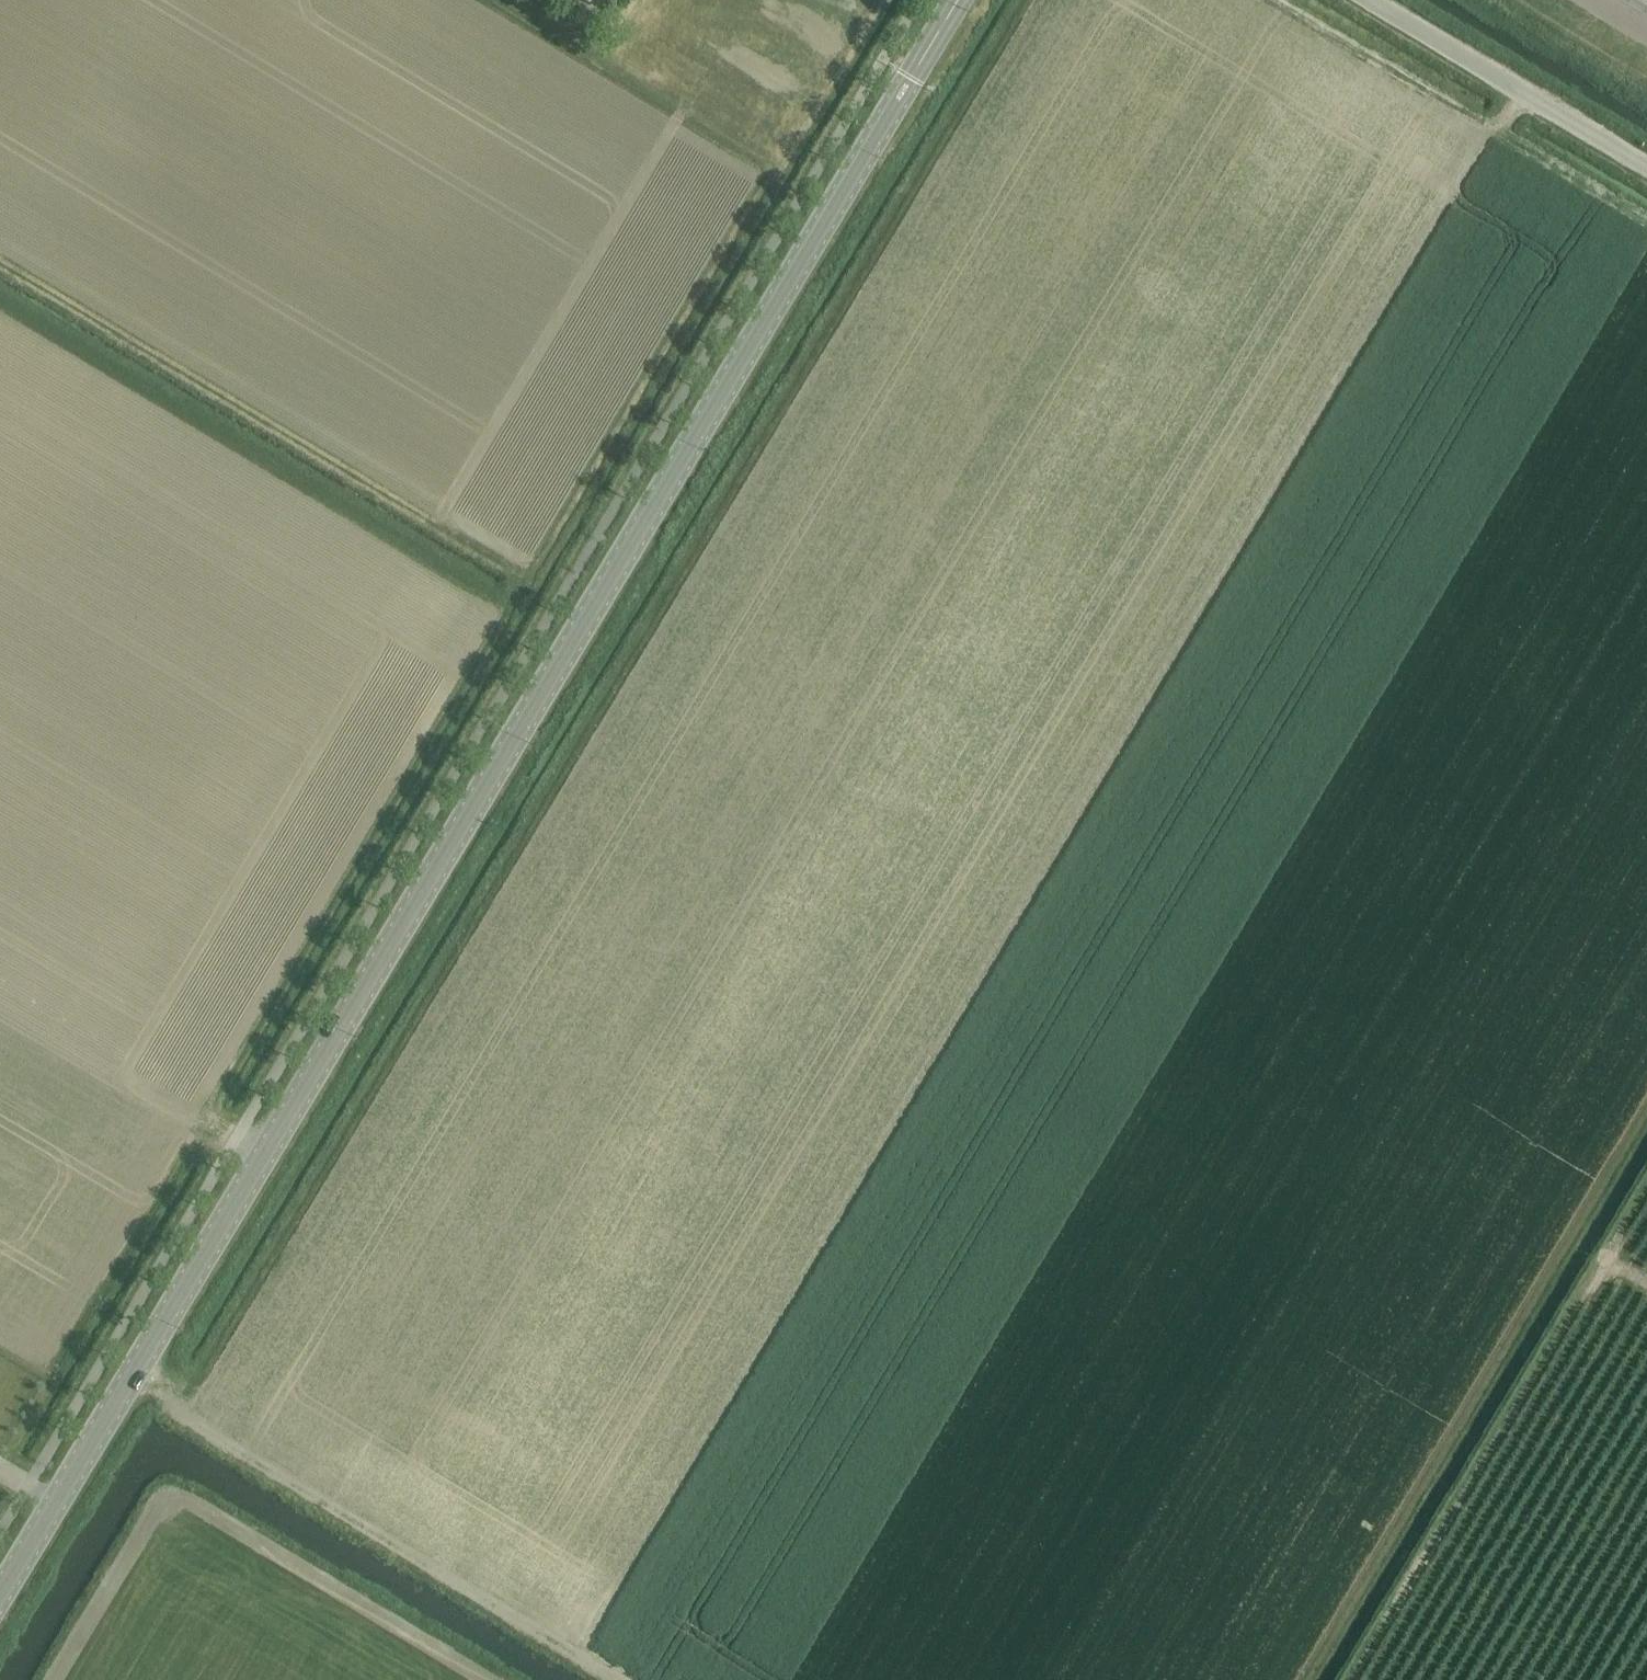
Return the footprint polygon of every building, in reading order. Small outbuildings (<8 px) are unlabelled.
[(595,0),(577,0),(590,8),(595,0)]
